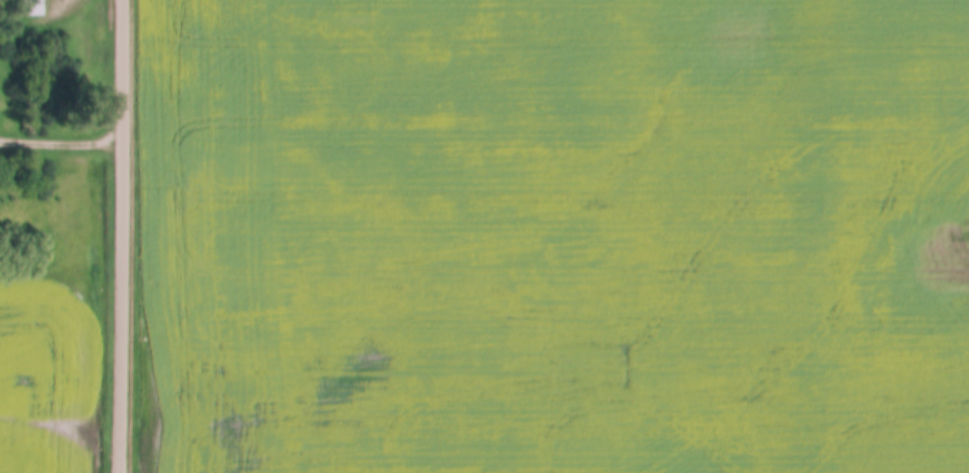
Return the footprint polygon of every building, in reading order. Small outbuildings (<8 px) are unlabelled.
[(36,0),(8,0),(8,16),(39,16),(39,0),(36,0)]
